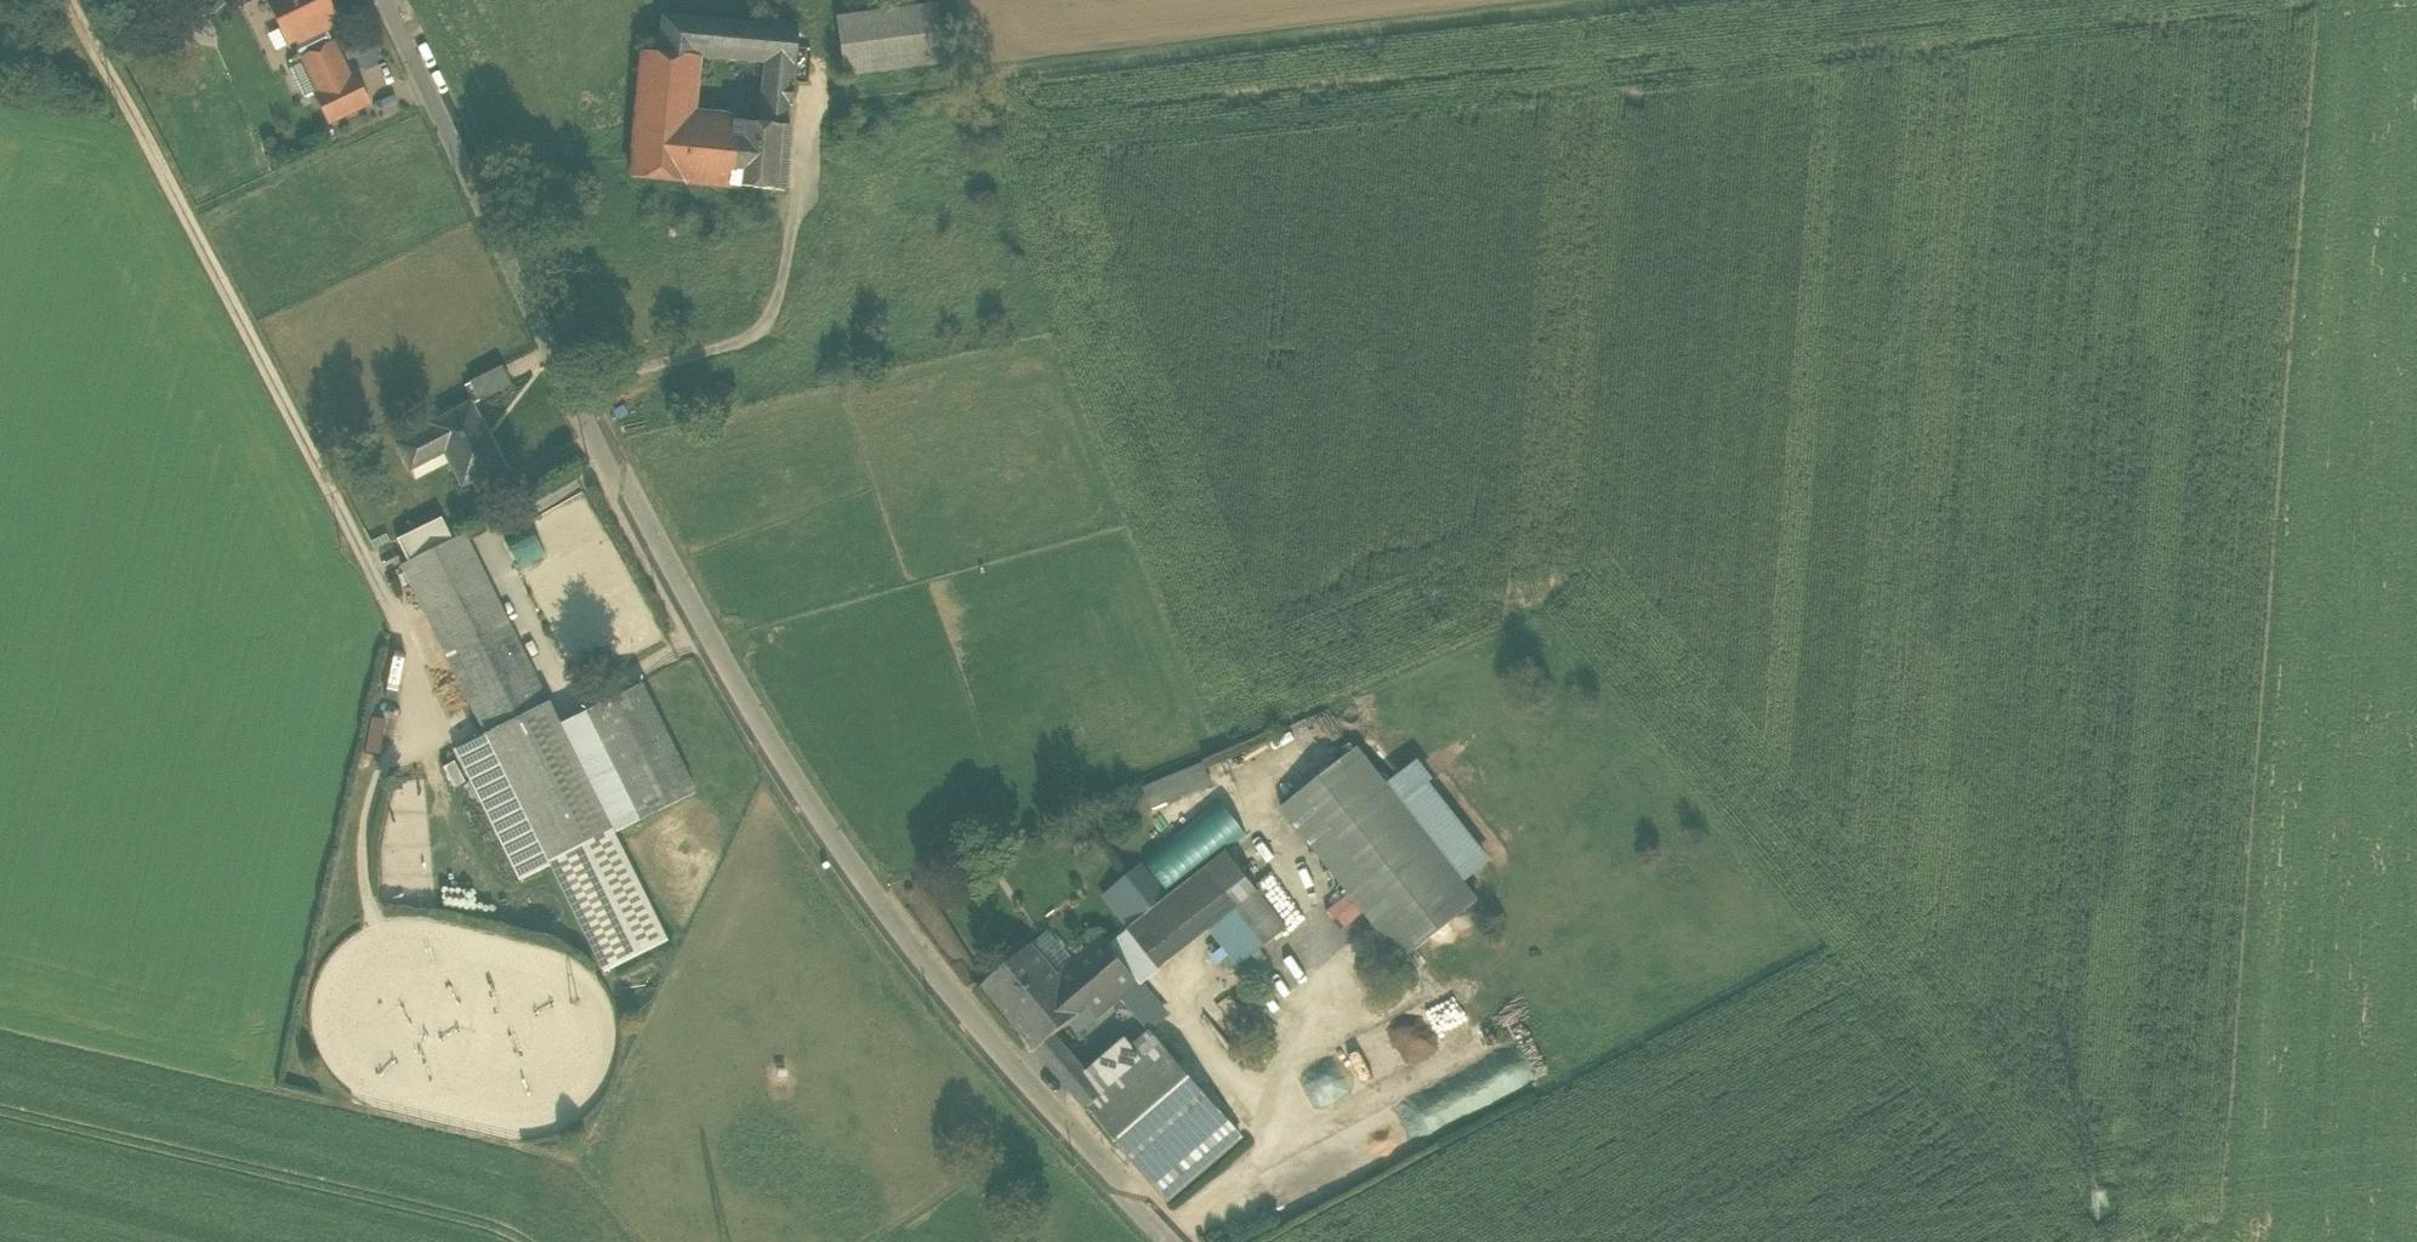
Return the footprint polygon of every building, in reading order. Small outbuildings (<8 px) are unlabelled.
[(288,47),(289,47),(326,29),(338,23),(327,0),(266,0),(288,47)] [(836,18),(843,76),(940,63),(932,6),(836,18)] [(697,57),(764,63),(794,66),(797,28),(661,16),(658,53),(697,57)] [(326,29),(289,47),(293,57),(298,55),(299,57),(301,56),(332,42),(326,29)] [(319,93),(319,94),(350,79),(332,42),(301,56),(319,93)] [(630,177),(684,182),(691,119),(697,57),(658,53),(642,52),(630,177)] [(299,57),(298,55),(293,57),(291,58),(293,63),(290,64),(289,69),(302,97),(307,99),(314,95),(319,93),(301,56),(299,57)] [(764,63),(762,83),(793,86),(794,66),(764,63)] [(314,95),(328,122),(369,102),(356,76),(350,79),(319,94),(319,93),(314,95)] [(791,104),(793,86),(762,83),(760,102),(791,104)] [(760,102),(758,125),(789,127),(791,104),(760,102)] [(734,123),(691,119),(684,182),(731,186),(734,123)] [(784,191),(789,127),(758,125),(734,123),(731,186),(784,191)] [(471,382),(480,400),(509,385),(500,368),(471,382)] [(442,446),(462,484),(501,465),(470,405),(431,424),(432,426),(397,444),(408,464),(442,446)] [(397,539),(408,561),(451,540),(440,518),(397,539)] [(535,708),(548,702),(463,534),(451,540),(535,708)] [(401,565),(484,733),(535,708),(451,540),(408,561),(401,565)] [(640,684),(559,724),(613,833),(695,793),(640,684)] [(613,833),(559,724),(548,702),(535,708),(484,733),(485,734),(550,865),(613,833)] [(519,880),(550,865),(485,734),(454,749),(519,880)] [(1479,900),(1464,882),(1389,786),(1359,748),(1282,808),(1403,960),(1479,900)] [(1411,768),(1389,786),(1464,882),(1487,864),(1411,768)] [(667,941),(613,833),(550,865),(604,973),(667,941)] [(1227,852),(1208,867),(1269,943),(1288,928),(1227,852)] [(1139,866),(1153,883),(1165,874),(1150,856),(1139,866)] [(1123,919),(1129,926),(1163,895),(1153,883),(1139,866),(1129,874),(1104,895),(1123,919)] [(1239,966),(1269,943),(1208,867),(1186,883),(1216,921),(1208,927),(1239,966)] [(1216,921),(1186,883),(1170,896),(1163,895),(1129,926),(1128,929),(1159,968),(1208,927),(1216,921)] [(1159,968),(1128,929),(1109,945),(1139,983),(1159,968)] [(1048,930),(1032,945),(1043,959),(1060,944),(1048,930)] [(1057,975),(1043,959),(1032,945),(1031,943),(982,985),(1035,1049),(1055,1035),(1088,1007),(1097,1018),(1121,999),(1139,983),(1109,945),(1102,936),(1074,960),(1057,975)] [(1074,960),(1060,944),(1043,959),(1057,975),(1074,960)] [(1121,999),(1147,1030),(1165,1015),(1139,983),(1121,999)] [(1035,1049),(1052,1069),(1071,1053),(1055,1035),(1035,1049)] [(1065,1083),(1087,1109),(1143,1060),(1128,1043),(1090,1076),(1083,1068),(1065,1083)] [(1162,1044),(1143,1060),(1087,1109),(1144,1175),(1144,1174),(1166,1201),(1241,1136),(1162,1044)] [(1052,1069),(1065,1083),(1083,1068),(1071,1053),(1052,1069)]
